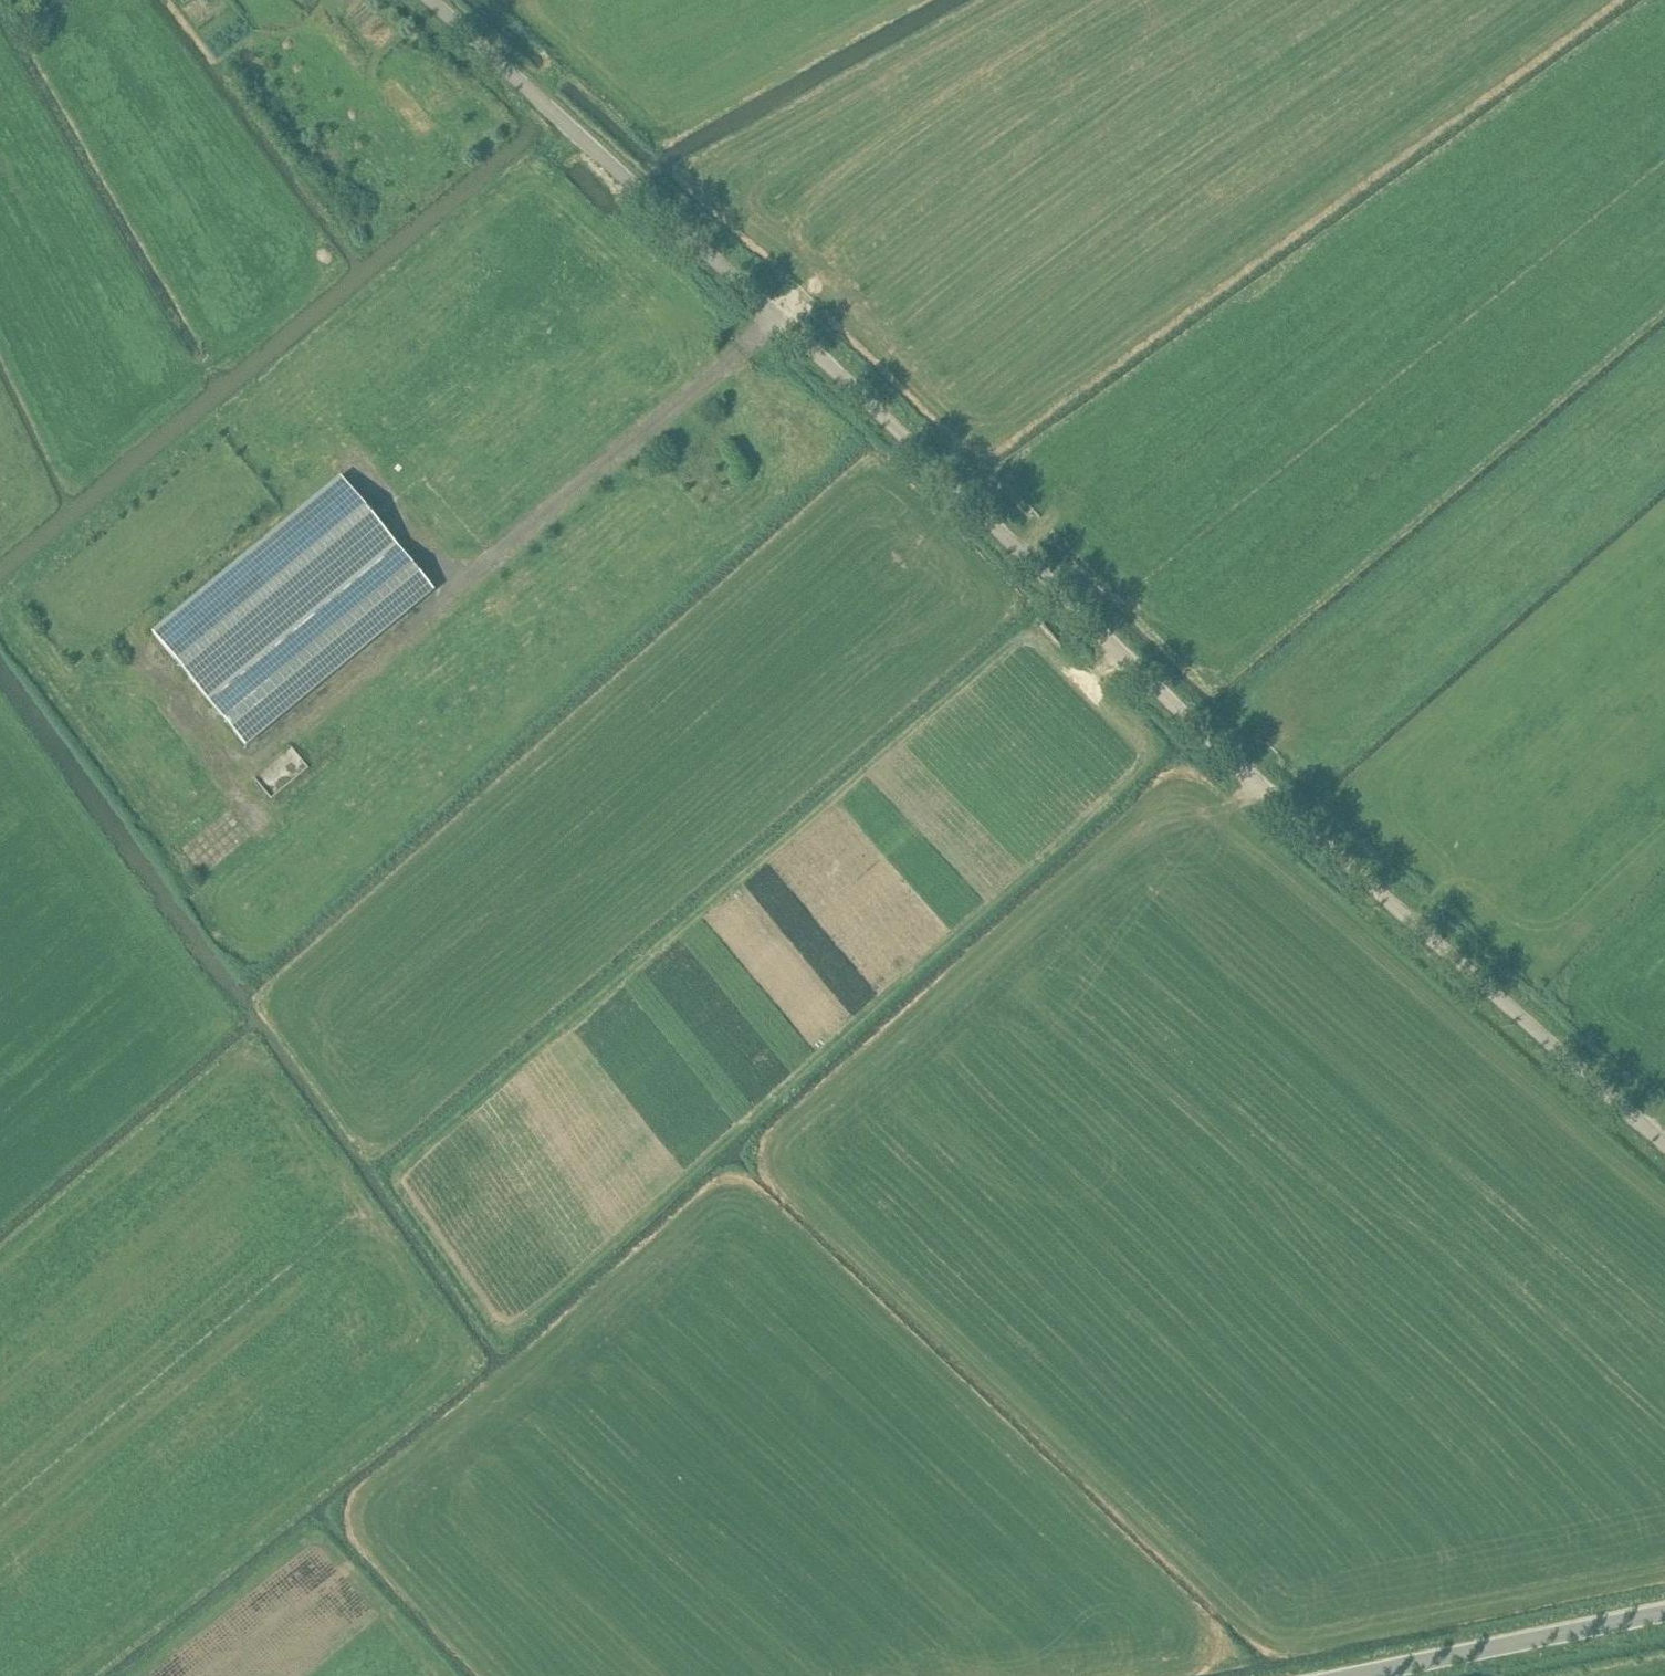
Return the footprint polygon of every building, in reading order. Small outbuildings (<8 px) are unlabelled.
[(249,748),(435,591),(338,476),(152,632),(249,748)]
